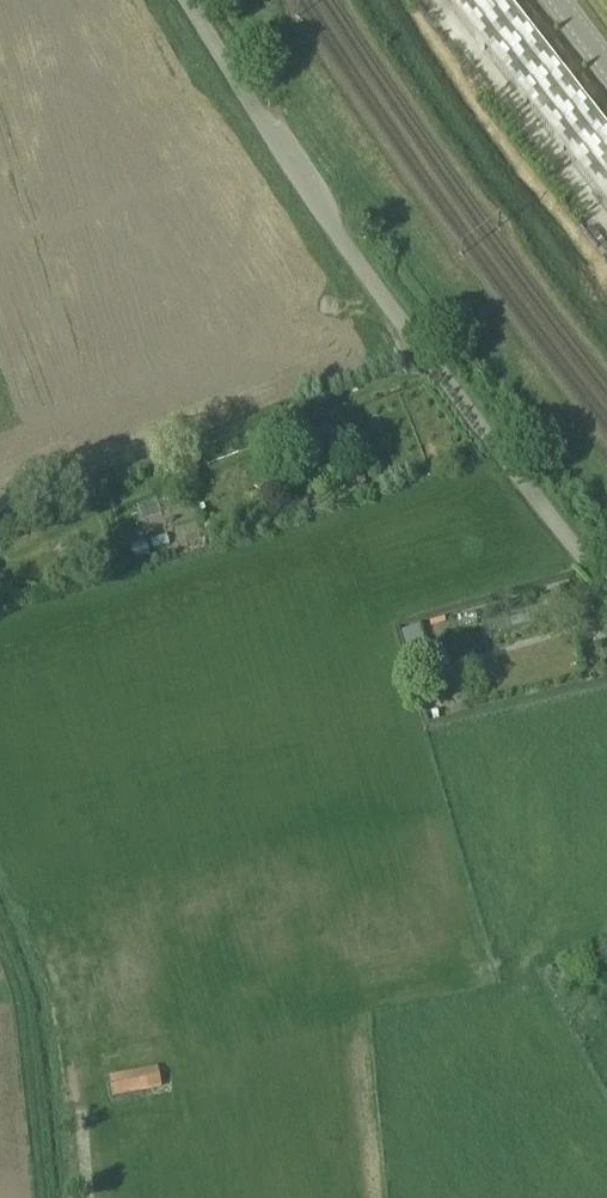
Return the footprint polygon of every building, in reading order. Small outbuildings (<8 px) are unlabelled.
[(606,208),(606,130),(506,0),(445,0),(606,208)] [(414,674),(432,669),(419,627),(401,632),(414,674)] [(161,1088),(157,1066),(108,1076),(112,1098),(161,1088)]
